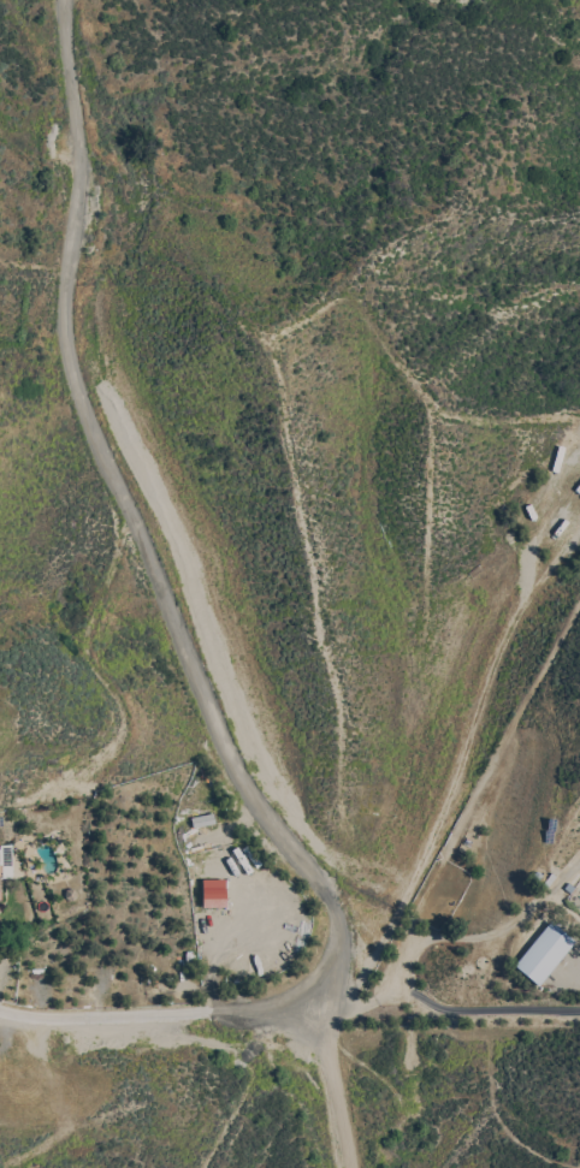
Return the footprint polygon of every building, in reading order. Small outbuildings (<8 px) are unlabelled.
[(194,828),(191,817),(213,812),(215,823),(194,828)] [(460,850),(474,823),(480,826),(466,853),(460,850)] [(0,849),(0,844),(12,843),(12,877),(1,877),(1,878),(2,878),(2,888),(1,888),(1,900),(0,900),(0,849)] [(544,871),(549,876),(551,872),(556,876),(546,889),(538,882),(539,879),(537,879),(534,879),(533,877),(533,874),(534,872),(535,871),(539,871),(540,872),(541,873),(544,871)] [(551,920),(576,941),(539,985),(514,965),(551,920)]
